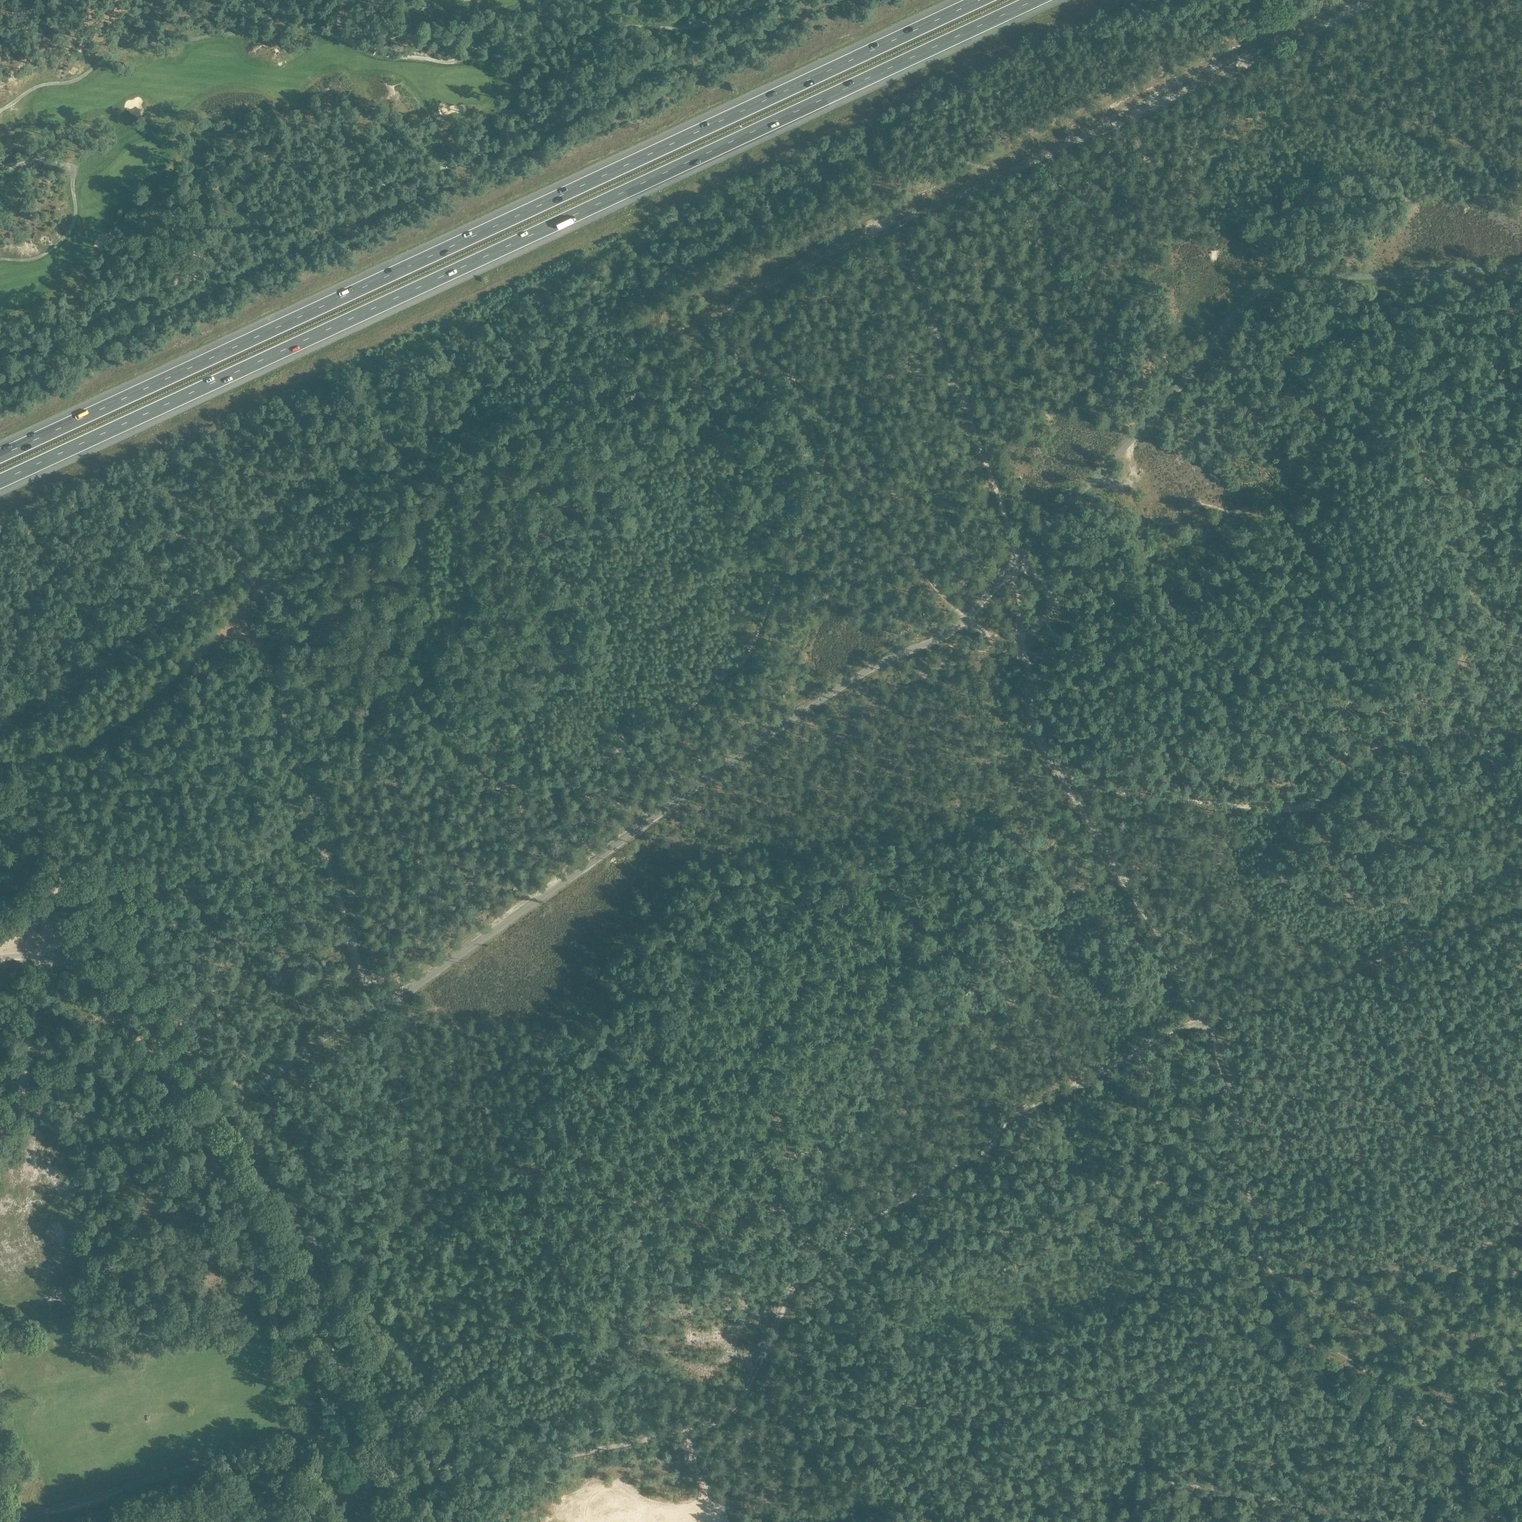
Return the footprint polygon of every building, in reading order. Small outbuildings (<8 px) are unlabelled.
[(318,298),(331,293),(329,288),(316,293),(318,298)] [(300,299),(301,305),(317,300),(315,295),(300,299)]
